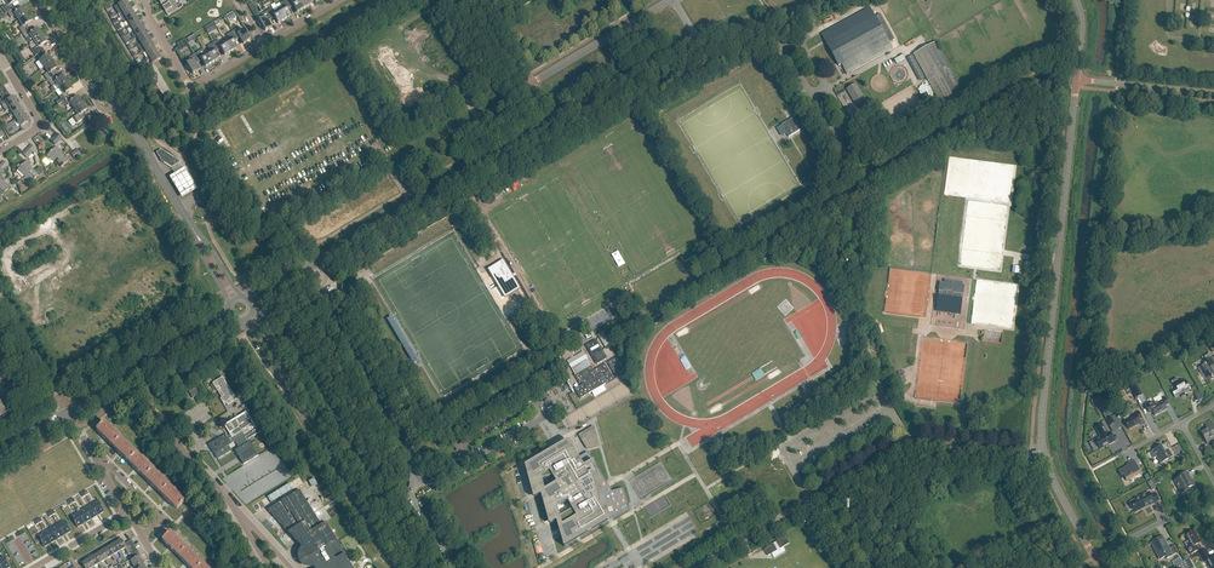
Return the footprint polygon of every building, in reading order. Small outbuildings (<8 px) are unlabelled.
[(17,0),(4,0),(7,4),(1,8),(6,14),(7,13),(14,8),(11,4),(17,0)] [(291,16),(286,9),(289,7),(285,0),(280,4),(282,7),(278,9),(284,20),(291,16)] [(298,0),(294,0),(293,0),(286,0),(285,0),(289,7),(292,5),(297,12),(303,9),(298,0)] [(307,0),(298,0),(303,9),(310,5),(307,0)] [(118,6),(122,12),(130,7),(126,1),(118,6)] [(176,6),(173,2),(163,8),(168,16),(183,7),(181,4),(176,6)] [(257,10),(253,2),(247,6),(250,13),(257,10)] [(125,19),(134,14),(130,7),(122,12),(118,15),(119,17),(123,15),(125,19)] [(19,21),(27,14),(23,8),(17,12),(14,8),(7,13),(11,18),(15,15),(19,21)] [(284,20),(278,9),(274,12),(272,8),(266,12),(270,18),(273,16),(278,24),(284,20)] [(889,43),(894,40),(880,14),(875,17),(870,8),(821,34),(839,66),(842,65),(847,74),(893,50),(889,43)] [(272,27),(267,20),(270,18),(266,12),(261,15),(263,19),(259,21),(258,22),(260,27),(262,26),(265,31),(272,27)] [(32,21),(27,14),(19,21),(23,26),(19,29),(22,34),(29,29),(26,25),(32,21)] [(137,20),(134,14),(125,19),(122,21),(123,24),(127,22),(129,25),(137,20)] [(141,27),(137,20),(129,25),(126,28),(127,30),(131,28),(133,32),(141,27)] [(213,25),(206,29),(209,33),(216,29),(213,25)] [(145,33),(141,27),(133,32),(129,34),(133,32),(137,38),(145,33)] [(34,41),(42,35),(38,29),(32,33),(29,29),(22,34),(26,39),(30,36),(34,41)] [(238,29),(232,32),(236,39),(239,37),(243,44),(250,40),(247,35),(248,34),(245,29),(244,30),(240,32),(238,29)] [(233,41),(236,39),(232,32),(226,35),(228,39),(225,41),(231,52),(237,48),(233,41)] [(149,40),(145,33),(137,38),(141,45),(149,40)] [(38,55),(44,50),(41,46),(47,42),(42,35),(34,41),(37,45),(31,50),(35,56),(38,55)] [(125,45),(130,42),(126,35),(125,36),(122,38),(125,45)] [(153,46),(149,40),(141,45),(144,51),(153,46)] [(231,52),(225,41),(221,44),(219,40),(213,43),(217,50),(220,48),(224,56),(231,52)] [(183,41),(176,45),(180,50),(186,47),(183,41)] [(214,52),(217,50),(213,43),(207,47),(209,50),(206,53),(212,63),(218,59),(214,52)] [(936,43),(913,55),(942,106),(964,94),(936,43)] [(157,53),(153,46),(144,51),(148,58),(157,53)] [(212,63),(206,53),(204,49),(194,55),(198,61),(201,60),(205,67),(212,63)] [(48,55),(44,50),(38,55),(41,60),(40,61),(44,68),(52,61),(48,55)] [(16,56),(22,64),(26,61),(20,53),(16,56)] [(152,64),(160,59),(157,53),(148,58),(145,60),(146,62),(150,60),(152,64)] [(195,63),(198,61),(194,55),(188,58),(190,62),(186,64),(187,65),(185,65),(188,70),(189,69),(193,75),(199,71),(195,63)] [(902,56),(894,60),(897,65),(905,61),(902,56)] [(919,82),(925,79),(913,56),(907,59),(919,82)] [(57,68),(52,61),(44,68),(48,73),(44,76),(48,81),(57,74),(55,70),(57,68)] [(59,89),(67,82),(63,76),(60,78),(57,74),(48,81),(52,86),(55,83),(59,89)] [(72,89),(67,82),(59,89),(63,94),(59,97),(61,99),(56,103),(58,105),(63,102),(69,97),(66,93),(72,89)] [(855,85),(847,90),(856,105),(865,100),(855,85)] [(13,97),(11,99),(5,103),(4,102),(1,104),(2,106),(6,103),(9,108),(17,104),(13,97)] [(74,110),(82,104),(78,97),(72,101),(69,97),(63,102),(66,107),(70,104),(74,110)] [(21,110),(17,104),(9,108),(5,110),(6,112),(10,110),(12,114),(13,115),(21,110)] [(87,110),(82,104),(74,110),(78,115),(74,118),(78,123),(84,118),(81,114),(87,110)] [(25,116),(21,110),(13,115),(12,114),(8,116),(9,118),(13,115),(16,120),(17,121),(25,116)] [(29,123),(25,116),(17,121),(16,120),(12,122),(13,125),(17,122),(21,127),(29,123)] [(794,118),(786,122),(782,125),(789,137),(793,135),(801,130),(794,118)] [(56,146),(62,139),(57,134),(50,141),(56,146)] [(53,163),(61,155),(58,152),(60,150),(56,147),(47,157),(45,159),(49,163),(51,161),(53,163)] [(33,152),(29,148),(22,155),(27,159),(30,155),(33,152)] [(75,160),(81,156),(77,150),(71,155),(75,160)] [(180,163),(161,150),(156,153),(162,162),(164,164),(171,168),(179,163),(180,163)] [(60,169),(69,160),(66,157),(65,158),(61,155),(53,163),(60,169)] [(24,177),(32,169),(29,166),(30,164),(27,161),(17,171),(24,177)] [(179,163),(171,168),(175,176),(169,179),(182,200),(197,191),(185,170),(184,171),(180,163),(179,163)] [(31,183),(42,172),(38,169),(35,172),(32,169),(24,177),(31,183)] [(11,188),(7,184),(5,186),(2,183),(0,185),(0,196),(1,197),(11,188)] [(963,283),(945,280),(942,297),(940,297),(938,310),(955,312),(956,302),(960,303),(960,304),(963,283)] [(605,347),(611,344),(604,332),(598,335),(605,347)] [(597,340),(586,346),(597,365),(607,359),(597,340)] [(616,379),(624,374),(615,358),(607,362),(616,379)] [(1203,364),(1204,365),(1199,368),(1207,383),(1213,379),(1213,358),(1203,364)] [(613,380),(604,365),(593,371),(590,367),(575,375),(579,383),(581,382),(583,385),(575,389),(580,398),(605,384),(605,385),(613,380)] [(754,380),(764,375),(760,368),(751,373),(754,380)] [(905,375),(903,371),(898,373),(902,384),(907,382),(904,376),(905,375)] [(219,390),(217,391),(222,398),(220,399),(224,406),(227,404),(227,406),(236,400),(222,377),(212,383),(216,389),(218,388),(219,390)] [(1184,393),(1191,390),(1186,380),(1182,382),(1181,379),(1178,381),(1177,379),(1171,382),(1173,385),(1174,384),(1177,390),(1172,393),(1175,398),(1180,396),(1181,397),(1185,395),(1184,393)] [(192,398),(199,394),(195,389),(189,392),(192,398)] [(1165,406),(1168,405),(1164,397),(1161,399),(1162,401),(1156,404),(1155,403),(1153,402),(1152,403),(1152,402),(1145,406),(1149,413),(1152,411),(1155,416),(1167,409),(1165,406)] [(5,416),(3,414),(8,411),(6,408),(1,410),(0,408),(0,419),(5,416)] [(1139,420),(1142,419),(1138,411),(1135,413),(1136,415),(1124,421),(1129,430),(1141,423),(1139,420)] [(252,421),(246,412),(224,425),(230,435),(227,437),(226,435),(209,445),(215,454),(243,437),(245,441),(263,430),(260,426),(256,419),(252,421)] [(1109,426),(1115,423),(1111,417),(1106,420),(1109,426)] [(1213,442),(1213,428),(1210,421),(1205,424),(1206,430),(1201,433),(1205,442),(1208,440),(1210,444),(1213,442)] [(104,422),(96,430),(103,437),(108,433),(108,434),(112,430),(104,422)] [(1114,441),(1117,440),(1115,436),(1112,437),(1110,433),(1107,434),(1103,425),(1096,428),(1101,437),(1095,441),(1099,450),(1109,445),(1109,446),(1115,442),(1114,441)] [(587,449),(588,449),(599,446),(600,445),(599,445),(595,428),(594,427),(593,427),(580,435),(579,435),(579,436),(579,437),(587,449)] [(112,446),(120,438),(112,430),(108,434),(109,435),(105,439),(112,446)] [(124,450),(128,446),(120,438),(112,446),(119,453),(123,449),(124,450)] [(559,451),(526,467),(530,483),(555,476),(557,483),(542,493),(546,508),(568,502),(572,510),(557,519),(565,547),(610,514),(612,518),(613,518),(614,518),(629,509),(624,490),(624,489),(623,489),(622,489),(603,494),(600,485),(605,482),(605,481),(589,453),(588,453),(587,453),(579,458),(578,458),(577,458),(577,457),(569,442),(568,442),(558,447),(558,448),(558,449),(559,451)] [(1160,464),(1173,457),(1169,450),(1166,452),(1163,445),(1148,453),(1152,460),(1156,457),(1160,464)] [(128,462),(136,454),(128,446),(124,450),(125,451),(121,455),(128,462)] [(1176,455),(1181,453),(1177,446),(1172,448),(1176,455)] [(140,466),(144,462),(136,454),(128,462),(135,469),(139,465),(140,466)] [(68,459),(62,463),(69,475),(75,472),(77,476),(82,473),(75,460),(70,463),(68,459)] [(1126,481),(1140,473),(1134,461),(1129,464),(1130,465),(1119,471),(1121,476),(1123,475),(1126,481)] [(144,478),(152,470),(144,462),(140,466),(141,467),(137,471),(144,478)] [(58,470),(54,472),(61,485),(66,482),(64,478),(69,475),(62,463),(56,467),(58,470)] [(156,481),(160,477),(152,470),(144,478),(151,485),(155,480),(156,481)] [(1191,481),(1187,472),(1177,477),(1178,479),(1174,481),(1181,494),(1190,489),(1190,488),(1195,485),(1192,480),(1191,481)] [(39,477),(38,477),(46,489),(51,486),(53,490),(58,487),(51,474),(46,477),(45,474),(39,477)] [(34,484),(30,487),(37,499),(42,496),(40,492),(46,489),(38,477),(32,481),(34,484)] [(160,494),(168,485),(160,477),(156,481),(157,482),(153,487),(160,494)] [(311,486),(316,483),(313,478),(308,481),(311,486)] [(271,503),(293,490),(289,484),(267,497),(271,503)] [(172,497),(176,493),(168,485),(160,494),(167,501),(171,496),(172,497)] [(15,491),(22,503),(27,500),(29,504),(34,501),(27,488),(22,491),(21,488),(15,491)] [(299,562),(300,563),(301,564),(303,565),(304,566),(306,567),(307,567),(309,567),(310,567),(312,566),(314,565),(316,564),(318,567),(317,567),(352,567),(343,555),(345,554),(325,522),(321,525),(299,490),(267,509),(267,510),(298,545),(302,543),(305,546),(303,548),(301,549),(300,550),(299,551),(298,552),(298,554),(298,556),(298,557),(298,559),(298,560),(299,562)] [(10,498),(6,501),(14,513),(19,510),(16,507),(22,503),(15,491),(9,495),(10,498)] [(184,501),(176,493),(172,497),(173,498),(169,502),(176,510),(184,501)] [(1149,506),(1159,501),(1154,493),(1150,495),(1149,493),(1130,503),(1135,513),(1149,506)] [(98,501),(91,505),(98,516),(104,512),(98,501)] [(91,505),(84,509),(91,520),(98,516),(91,505)] [(84,509),(78,513),(84,524),(91,520),(84,509)] [(78,513),(71,517),(77,528),(84,524),(78,513)] [(65,521),(58,525),(64,536),(71,532),(65,521)] [(58,525),(51,529),(58,540),(64,536),(58,525)] [(51,529),(44,533),(51,544),(58,540),(51,529)] [(1194,531),(1185,536),(1188,541),(1184,543),(1190,555),(1201,549),(1198,544),(1200,543),(1194,531)] [(174,544),(178,540),(170,532),(162,540),(169,548),(173,543),(174,544)] [(820,532),(814,536),(818,542),(824,538),(820,532)] [(44,533),(38,537),(44,548),(51,544),(44,533)] [(762,547),(766,554),(787,541),(784,534),(762,547)] [(1167,559),(1178,553),(1174,546),(1168,549),(1162,538),(1155,541),(1156,542),(1152,544),(1160,559),(1165,556),(1167,559)] [(126,547),(124,543),(123,544),(121,540),(114,544),(119,552),(120,551),(125,549),(127,553),(130,552),(128,550),(126,547)] [(178,556),(186,548),(178,540),(174,544),(175,545),(171,550),(178,556)] [(123,556),(120,551),(119,552),(114,544),(108,548),(112,556),(114,555),(118,553),(121,557),(123,556)] [(116,560),(114,555),(112,556),(108,548),(101,552),(106,560),(107,559),(111,557),(114,561),(116,560)] [(190,560),(194,556),(186,548),(178,556),(185,563),(189,559),(190,560)] [(1207,553),(1206,550),(1198,554),(1203,563),(1206,561),(1209,567),(1213,567),(1213,556),(1210,558),(1207,553)] [(110,564),(107,559),(106,560),(101,552),(95,556),(99,564),(101,563),(105,561),(107,565),(110,564)] [(101,563),(99,564),(95,556),(88,559),(93,567),(94,567),(98,565),(100,567),(103,567),(101,563)] [(202,564),(194,556),(190,560),(191,561),(187,565),(189,567),(198,567),(202,564)] [(0,559),(0,566),(1,567),(10,567),(4,557),(0,559)] [(134,559),(130,561),(129,560),(125,563),(126,565),(130,562),(133,567),(134,567),(142,563),(138,557),(134,559)] [(94,567),(93,567),(88,559),(81,563),(84,567),(95,567),(94,567)]
